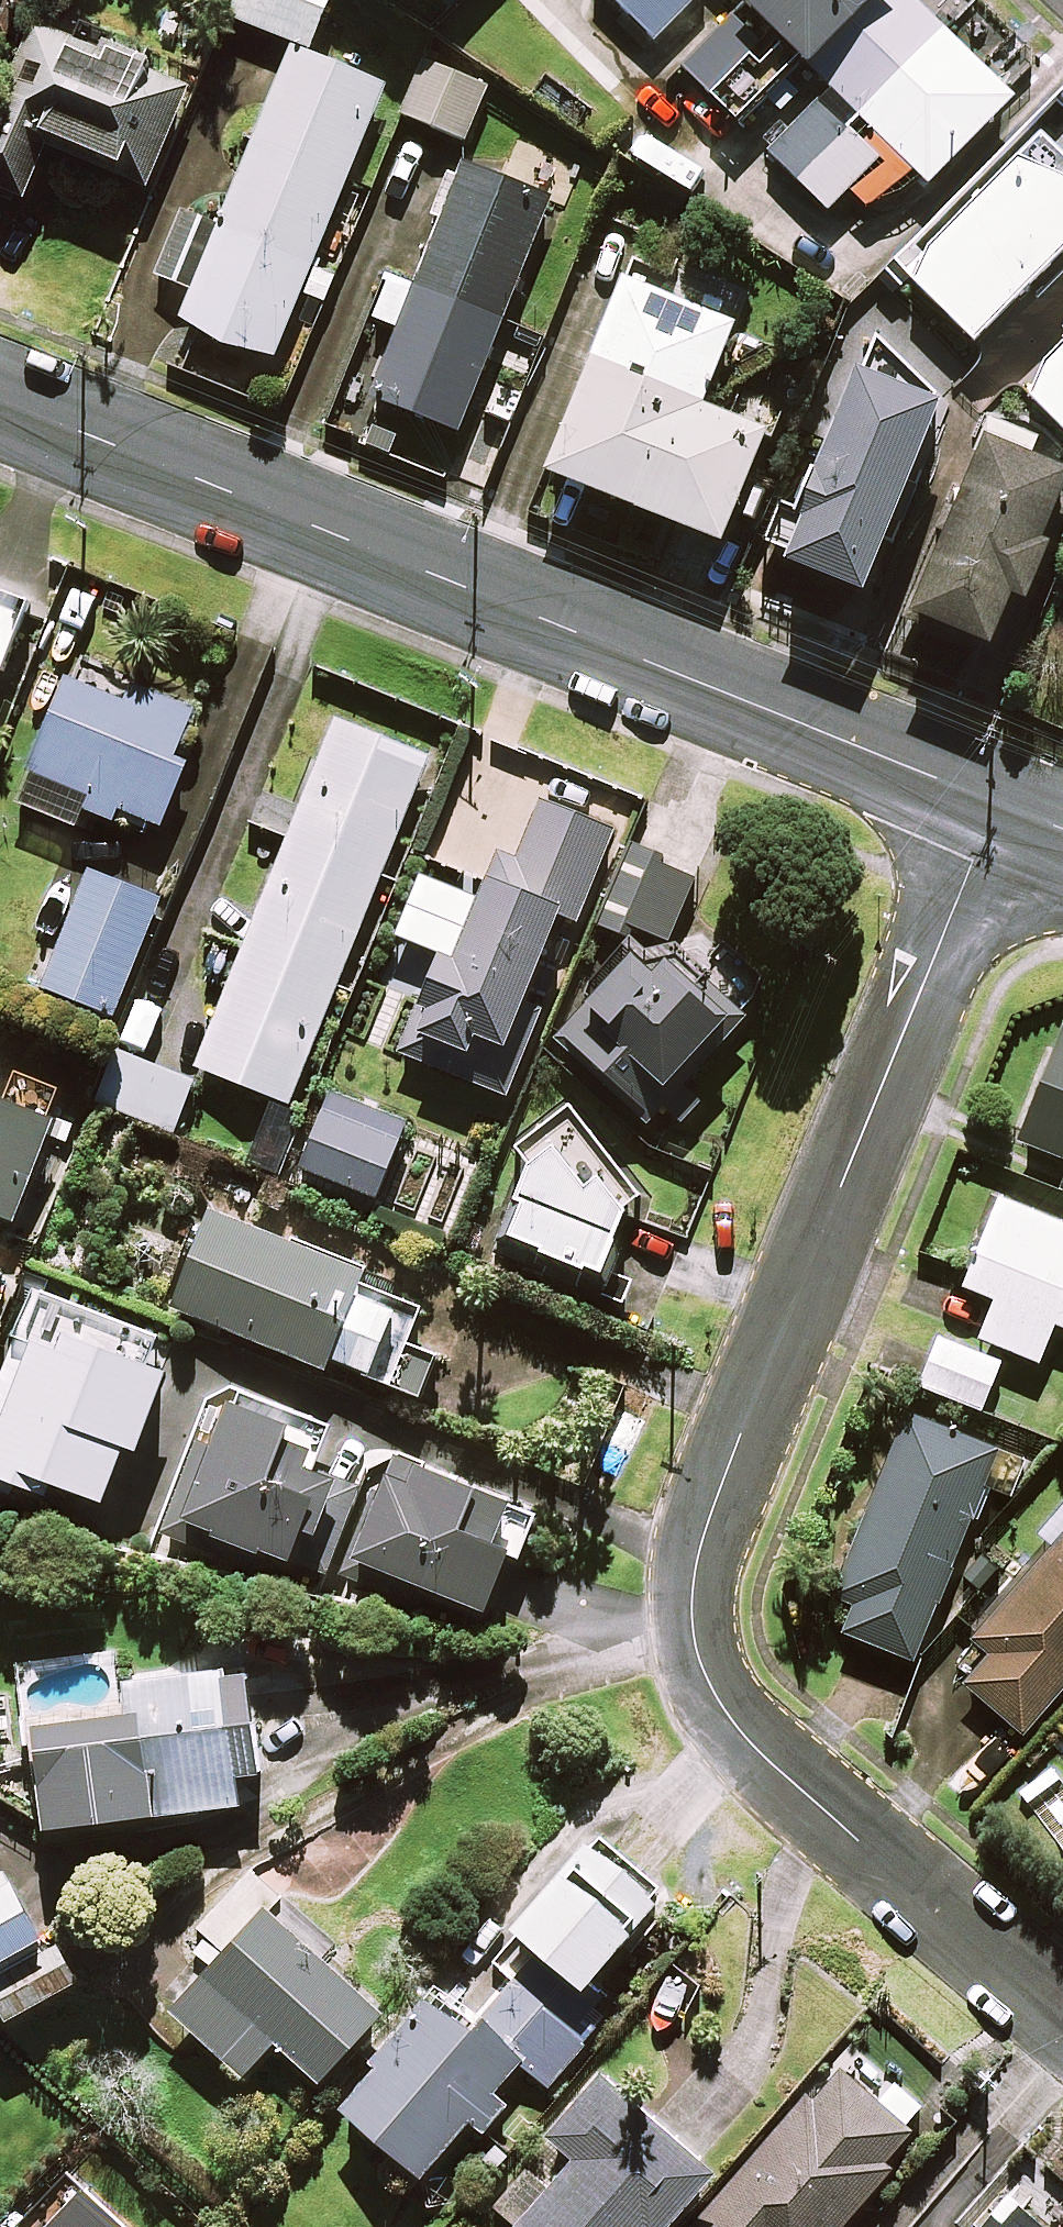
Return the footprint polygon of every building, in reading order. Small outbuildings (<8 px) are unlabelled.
[(16,0),(0,0),(0,35),(16,0)] [(229,14),(311,48),(331,0),(234,0),(229,14)] [(657,41),(698,0),(617,0),(657,41)] [(799,59),(831,90),(769,153),(828,211),(851,188),(872,209),(913,167),(929,183),(1015,96),(917,0),(737,0),(740,4),(679,63),(710,94),(738,122),(799,59)] [(49,146),(150,187),(192,82),(38,19),(0,113),(0,185),(28,196),(49,146)] [(182,321),(275,358),(300,297),(325,307),(338,275),(313,265),(386,84),(293,46),(220,227),(176,209),(151,271),(195,288),(182,321)] [(491,85),(425,59),(403,115),(469,141),(491,85)] [(885,276),(902,292),(916,279),(977,339),(1062,252),(1062,107),(1057,101),(885,276)] [(433,215),(443,219),(372,394),(460,430),(550,207),(486,181),(452,168),(433,215)] [(737,321),(628,277),(550,467),(723,538),(768,428),(704,402),(737,321)] [(1042,367),(1032,393),(1062,425),(1062,346),(1042,367)] [(865,373),(859,371),(802,508),(809,511),(790,555),(866,587),(944,400),(867,368),(865,373)] [(988,434),(916,607),(997,641),(1016,596),(1030,602),(1062,523),(1062,466),(988,434)] [(25,597),(0,589),(0,666),(1,666),(25,597)] [(195,709),(74,661),(19,801),(76,824),(88,794),(161,824),(186,761),(176,757),(195,709)] [(430,755),(337,718),(198,1064),(290,1101),(430,755)] [(400,1051),(491,1089),(507,1096),(572,941),(556,934),(565,911),(578,916),(614,830),(543,800),(518,859),(500,852),(483,893),(458,954),(443,948),(426,989),(400,1051)] [(670,942),(695,877),(663,864),(667,854),(630,839),(597,922),(629,934),(586,985),(593,991),(550,1042),(649,1127),(665,1108),(685,1125),(702,1105),(685,1090),(752,1012),(670,942)] [(164,898),(90,868),(43,985),(117,1015),(164,898)] [(1021,1139),(1062,1156),(1062,1034),(1021,1139)] [(205,1139),(219,1102),(192,1092),(197,1080),(118,1050),(99,1098),(205,1139)] [(409,1121),(335,1090),(303,1165),(377,1196),(409,1121)] [(0,1094),(0,1212),(14,1218),(56,1118),(0,1094)] [(608,1274),(601,1297),(660,1313),(677,1247),(619,1231),(616,1243),(606,1232),(647,1199),(572,1107),(521,1148),(534,1164),(500,1239),(608,1274)] [(297,1131),(267,1119),(250,1161),(280,1173),(297,1131)] [(1002,1196),(966,1285),(998,1297),(982,1337),(1040,1360),(1056,1321),(1062,1324),(1062,1220),(1002,1196)] [(367,1268),(214,1208),(176,1306),(328,1366),(331,1357),(421,1392),(449,1320),(360,1285),(367,1268)] [(45,1314),(29,1355),(15,1350),(0,1388),(0,1471),(50,1490),(55,1477),(106,1498),(130,1439),(140,1443),(171,1365),(45,1314)] [(1000,1361),(941,1337),(922,1385),(982,1409),(1000,1361)] [(379,1448),(238,1391),(188,1514),(329,1571),(379,1448)] [(845,1630),(915,1659),(979,1502),(1004,1512),(1026,1459),(908,1411),(834,1593),(856,1602),(845,1630)] [(532,1508),(398,1453),(357,1553),(491,1608),(532,1508)] [(977,1635),(994,1649),(966,1681),(1024,1731),(1062,1686),(1062,1535),(977,1635)] [(260,1769),(249,1667),(131,1679),(134,1707),(38,1717),(49,1822),(242,1802),(239,1772),(260,1769)] [(662,1898),(595,1838),(518,1922),(585,1983),(662,1898)] [(71,1931),(62,1937),(0,1876),(0,1996),(17,2013),(106,1965),(71,1931)] [(382,2012),(244,1881),(197,1930),(202,1935),(192,1946),(212,1966),(173,2006),(243,2073),(277,2038),(319,2078),(382,2012)] [(485,2129),(510,2099),(498,2090),(522,2061),(542,2078),(551,2085),(599,2026),(525,1965),(474,2027),(434,1995),(343,2105),(425,2172),(470,2117),(485,2129)] [(918,2139),(908,2129),(926,2108),(895,2081),(877,2102),(835,2065),(692,2226),(840,2226),(918,2139)] [(606,2072),(552,2132),(578,2154),(548,2188),(527,2170),(492,2209),(513,2226),(661,2226),(714,2167),(606,2072)] [(84,2190),(53,2223),(38,2209),(21,2226),(124,2226),(84,2190)] [(1020,2200),(997,2226),(1051,2226),(1020,2200)]
